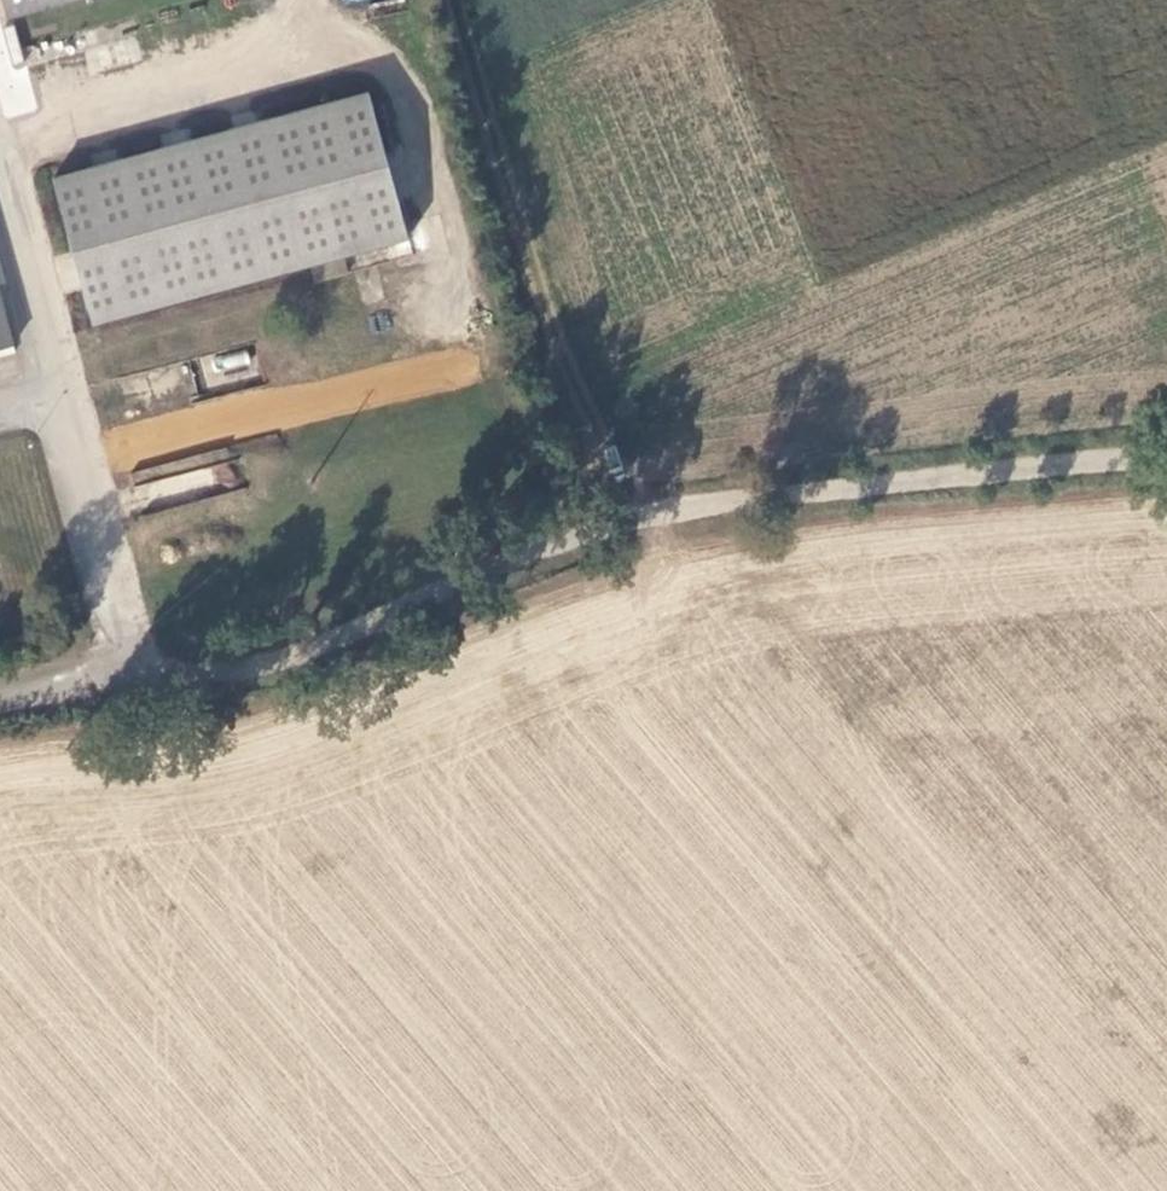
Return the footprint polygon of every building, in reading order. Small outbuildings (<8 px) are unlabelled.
[(2,14),(53,0),(0,0),(0,8),(2,14)] [(0,28),(0,82),(7,117),(34,112),(17,24),(0,28)] [(368,96),(52,178),(91,326),(407,243),(368,96)] [(14,349),(0,302),(0,353),(14,349)] [(221,371),(249,364),(246,351),(218,358),(221,371)]
